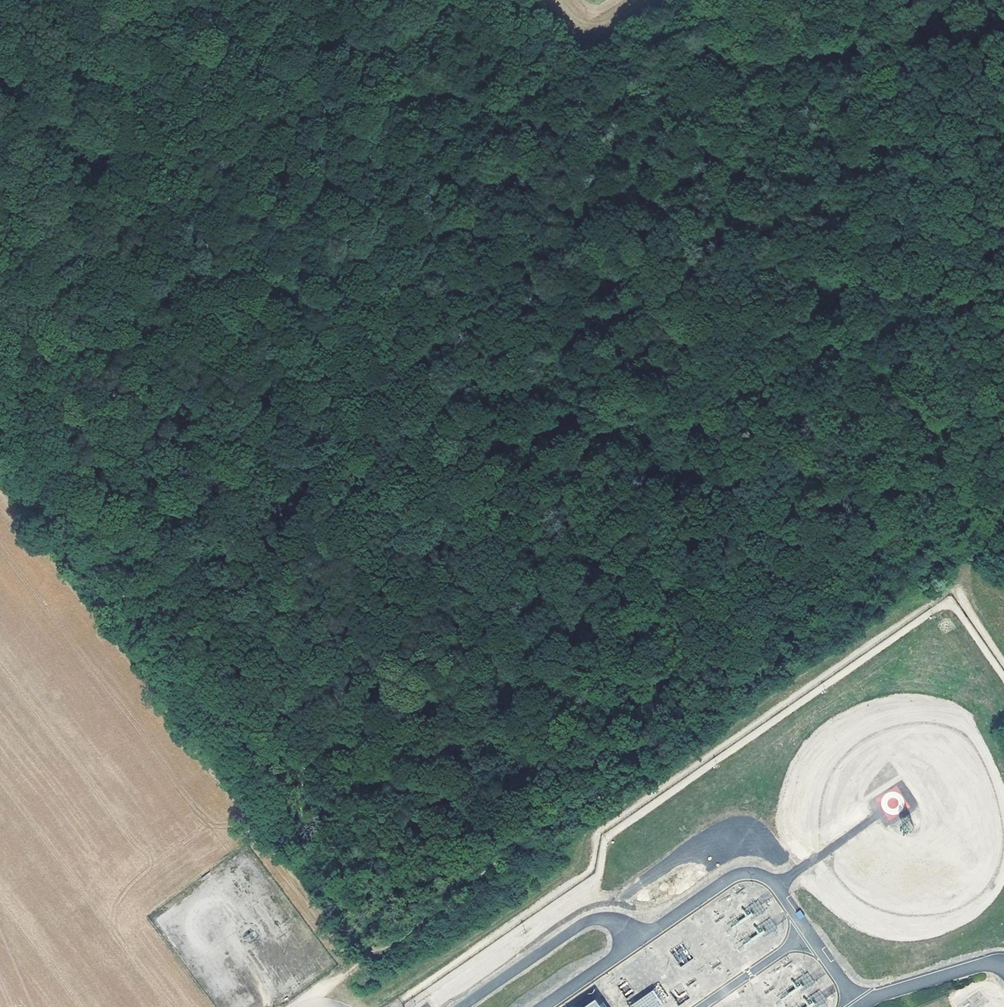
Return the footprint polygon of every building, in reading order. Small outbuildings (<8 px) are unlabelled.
[(882,795),(889,816),(900,812),(893,791),(882,795)] [(632,1006),(657,1006),(668,1001),(660,986),(630,1003),(632,1006)] [(679,1002),(688,998),(685,991),(676,996),(679,1002)] [(819,991),(812,996),(817,1003),(824,999),(819,991)] [(586,1006),(606,1006),(600,998),(586,1006)]
